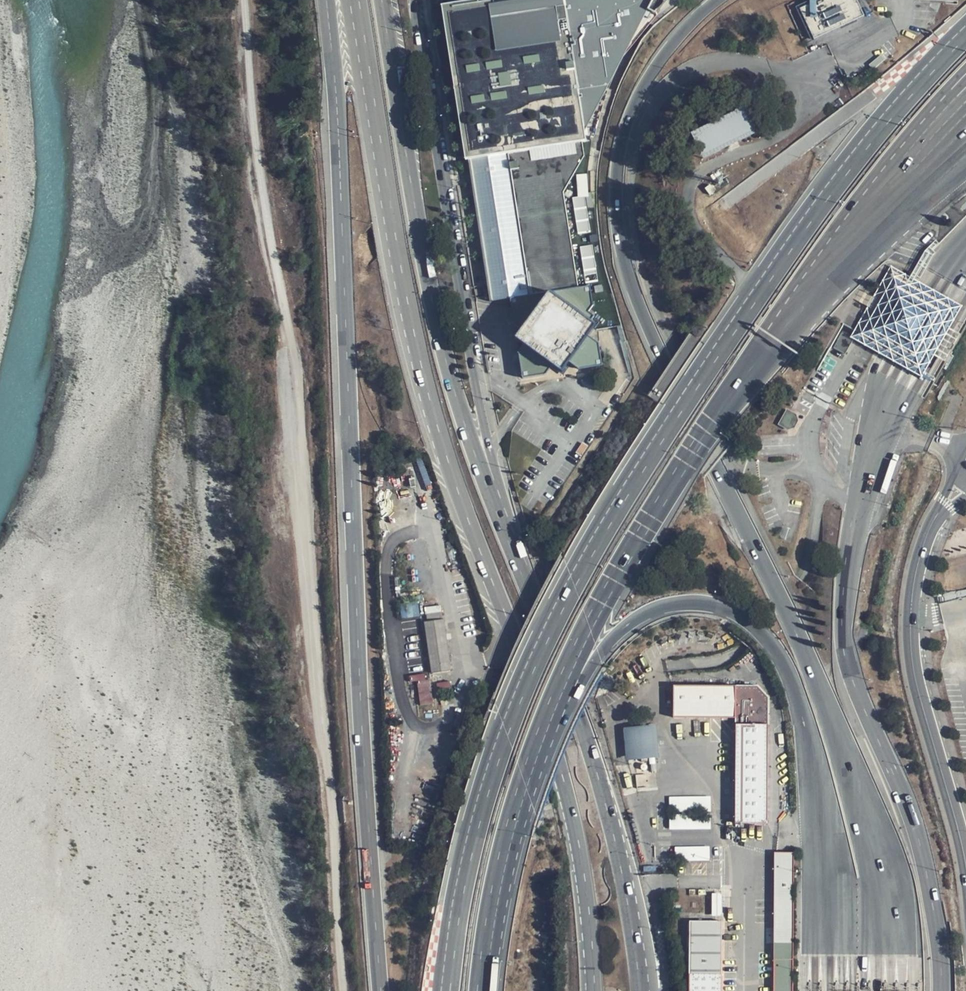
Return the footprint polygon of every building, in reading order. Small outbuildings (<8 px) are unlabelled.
[(568,0),(561,0),(554,1),(564,47),(499,56),(493,10),(493,3),(445,10),(467,159),(582,141),(568,0)] [(582,141),(650,16),(652,0),(568,0),(582,141)] [(861,0),(814,0),(800,6),(815,39),(868,15),(861,0)] [(554,1),(493,10),(499,56),(564,47),(554,1)] [(881,57),(869,67),(873,73),(886,62),(881,57)] [(747,103),(690,130),(703,157),(760,130),(747,103)] [(582,141),(467,159),(480,237),(490,298),(509,294),(532,291),(542,299),(548,288),(559,295),(564,287),(580,284),(566,194),(585,161),(582,141)] [(959,308),(890,270),(849,341),(920,380),(959,308)] [(532,291),(509,294),(513,323),(520,328),(514,336),(522,343),(516,351),(521,379),(539,376),(541,375),(552,364),(560,371),(569,362),(578,370),(601,366),(608,365),(598,339),(589,332),(595,324),(590,320),(595,314),(588,308),(592,302),(589,283),(580,284),(564,287),(559,295),(548,288),(542,299),(532,291)] [(780,423),(793,429),(800,414),(787,408),(780,423)] [(442,618),(441,605),(424,607),(426,620),(442,618)] [(449,669),(442,620),(424,622),(431,672),(449,669)] [(433,704),(430,679),(417,681),(420,705),(433,704)] [(451,690),(450,681),(436,683),(437,691),(451,690)] [(751,684),(704,684),(674,684),(674,716),(726,717),(739,717),(736,822),(767,824),(767,697),(758,685),(751,684)] [(624,730),(627,763),(658,761),(656,728),(624,730)] [(711,813),(711,796),(669,797),(670,814),(711,813)] [(669,830),(711,829),(711,814),(669,815),(669,830)] [(710,861),(710,846),(675,847),(676,862),(710,861)] [(793,852),(773,852),(772,990),(792,990),(793,852)] [(722,916),(722,893),(712,893),(712,916),(722,916)] [(689,990),(721,990),(722,922),(690,921),(689,990)]
